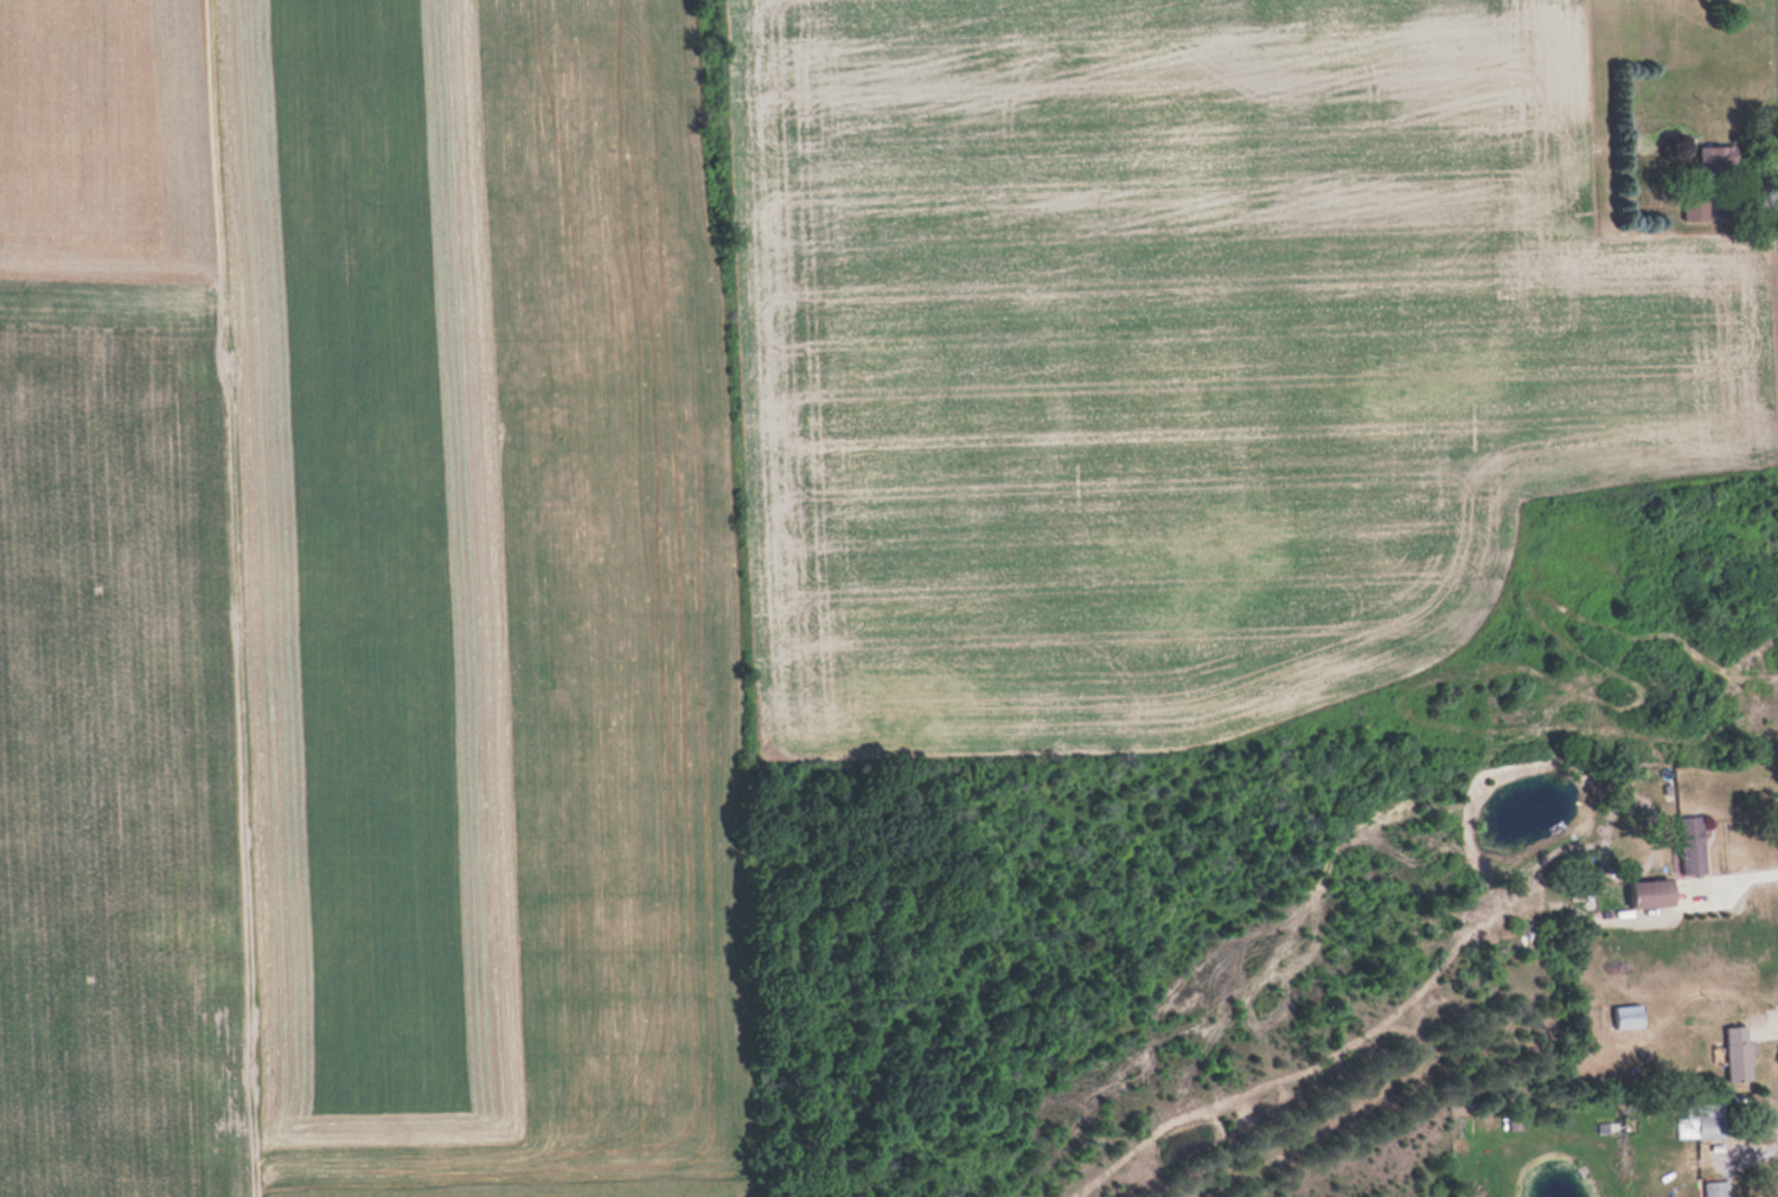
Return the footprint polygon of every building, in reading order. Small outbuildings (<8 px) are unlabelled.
[(1699,171),(1738,171),(1738,142),(1699,142),(1699,171)] [(1710,220),(1710,192),(1685,192),(1686,220),(1710,220)] [(1703,815),(1679,817),(1684,875),(1707,873),(1703,815)] [(1676,906),(1675,880),(1632,882),(1633,908),(1676,906)] [(1616,1028),(1644,1028),(1643,1005),(1616,1006),(1616,1028)] [(1726,1026),(1728,1080),(1752,1080),(1751,1025),(1726,1026)] [(1699,1138),(1726,1138),(1726,1117),(1699,1117),(1699,1138)] [(1730,1181),(1705,1182),(1706,1196),(1731,1196),(1730,1181)]
